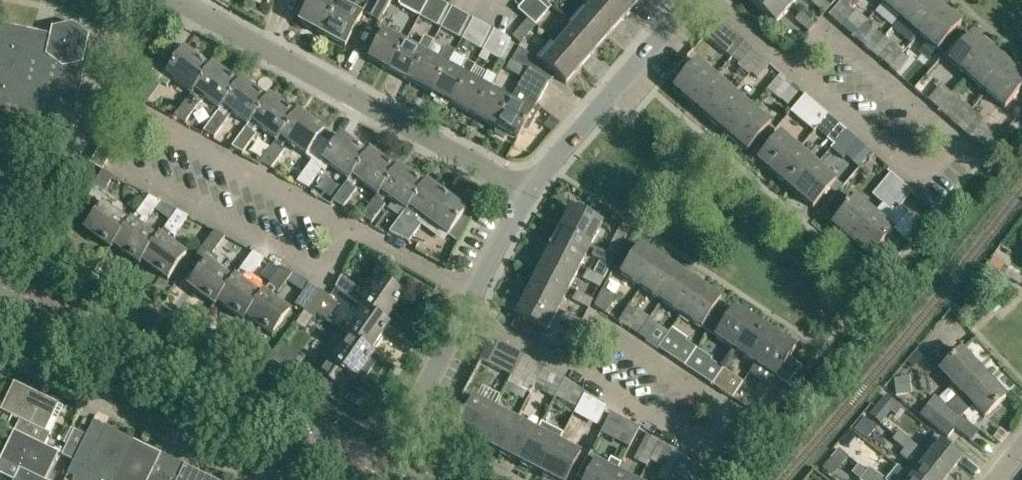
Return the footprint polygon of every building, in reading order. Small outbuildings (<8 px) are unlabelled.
[(298,22),(321,35),(338,5),(329,0),(310,0),(298,22)] [(321,35),(345,47),(368,3),(362,0),(356,0),(350,11),(338,5),(321,35)] [(391,0),(375,0),(370,9),(382,15),(391,0)] [(398,5),(420,16),(429,0),(401,0),(398,5)] [(444,12),(447,6),(436,0),(429,0),(420,16),(437,26),(444,12)] [(542,0),(536,0),(526,0),(517,10),(535,25),(551,7),(547,3),(546,4),(542,0)] [(589,9),(613,30),(629,12),(615,0),(597,0),(589,9)] [(629,12),(639,0),(615,0),(629,12)] [(784,0),(750,0),(748,2),(775,25),(791,7),(784,0)] [(823,0),(812,0),(810,2),(825,15),(831,7),(830,6),(823,0)] [(866,23),(867,21),(855,11),(854,12),(849,7),(851,5),(849,3),(852,0),(842,0),(828,16),(853,37),(866,23)] [(882,4),(901,19),(917,0),(885,0),(882,4)] [(901,19),(919,35),(942,8),(933,0),(917,0),(901,19)] [(457,38),(465,23),(469,17),(452,8),(441,28),(457,38)] [(961,24),(942,8),(919,35),(938,51),(961,24)] [(589,9),(573,27),(597,48),(613,30),(589,9)] [(809,32),(815,25),(800,12),(794,20),(809,32)] [(479,49),(487,35),(490,29),(473,20),(462,40),(479,49)] [(520,44),(533,29),(525,22),(512,37),(520,44)] [(866,23),(853,37),(871,53),(884,39),(884,38),(866,23)] [(88,37),(72,25),(51,28),(49,37),(0,26),(0,115),(70,130),(77,100),(74,99),(88,37)] [(597,48),(573,27),(558,45),(582,66),(597,48)] [(720,48),(733,33),(725,27),(713,41),(720,48)] [(506,37),(494,31),(479,59),(486,63),(490,55),(500,61),(510,42),(506,37)] [(390,72),(405,44),(383,32),(369,60),(390,72)] [(968,78),(991,51),(972,34),(949,62),(968,78)] [(418,51),(405,44),(390,72),(412,83),(426,55),(433,43),(425,38),(418,51)] [(884,39),(871,53),(889,69),(902,54),(903,52),(892,43),(891,44),(884,39)] [(751,74),(763,60),(744,43),(732,58),(739,64),(737,66),(749,76),(751,73),(751,74)] [(582,66),(558,45),(541,64),(566,85),(582,66)] [(439,62),(426,55),(412,83),(433,95),(447,67),(448,67),(455,53),(446,49),(439,62)] [(192,93),(209,68),(183,50),(174,62),(164,55),(133,97),(147,104),(162,83),(167,86),(173,78),(192,93)] [(1010,66),(991,51),(968,78),(986,93),(1010,66)] [(908,60),(902,54),(889,69),(896,75),(908,60)] [(763,60),(751,74),(757,79),(770,65),(763,60)] [(523,79),(528,70),(511,61),(506,70),(523,79)] [(692,104),(715,77),(697,61),(674,88),(692,104)] [(460,74),(448,67),(447,67),(433,95),(454,106),(468,78),(475,66),(466,62),(460,74)] [(209,68),(192,93),(175,116),(185,121),(199,104),(195,101),(201,94),(220,109),(238,84),(212,65),(209,68)] [(1004,108),(1006,109),(1021,90),(1021,77),(1010,66),(986,93),(1004,108)] [(523,108),(511,101),(496,129),(518,141),(532,113),(549,83),(545,79),(528,70),(523,79),(517,89),(530,96),(523,108)] [(468,78),(454,106),(475,117),(489,90),(496,78),(487,73),(481,85),(468,78)] [(787,106),(800,91),(780,75),(768,90),(779,100),(780,99),(787,106)] [(715,77),(692,104),(711,120),(734,93),(715,77)] [(241,81),(238,84),(220,109),(203,131),(214,137),(227,119),(224,117),(229,110),(248,124),(266,99),(241,81)] [(489,90),(475,117),(496,129),(511,101),(489,90)] [(734,93),(711,120),(729,136),(752,109),(734,93)] [(953,95),(939,111),(957,127),(972,110),(954,94),(953,95)] [(269,96),(266,99),(248,124),(231,147),(243,153),(256,135),(252,132),(257,126),(277,140),(295,115),(269,96)] [(816,130),(828,116),(808,100),(794,117),(807,127),(809,125),(816,130)] [(752,109),(729,136),(747,152),(771,125),(752,109)] [(984,120),(972,110),(957,127),(979,145),(988,129),(981,124),(984,120)] [(295,115),(277,140),(261,162),(272,169),(285,151),(280,148),(285,141),(312,160),(313,160),(326,142),(320,137),(324,131),(297,112),(295,115)] [(828,116),(816,130),(814,132),(825,142),(827,139),(834,145),(833,147),(833,148),(847,132),(828,116)] [(847,132),(833,148),(845,157),(845,156),(852,162),(865,147),(847,132)] [(776,178),(799,151),(780,134),(757,161),(776,178)] [(313,160),(312,160),(311,162),(297,182),(308,188),(321,170),(325,172),(330,165),(349,179),(367,154),(341,136),(333,147),(326,142),(313,160)] [(367,154),(349,179),(332,202),(343,208),(356,189),(353,187),(358,180),(377,194),(396,169),(370,151),(367,154)] [(818,166),(799,151),(776,178),(795,193),(818,166)] [(396,169),(377,194),(361,217),(372,223),(384,206),(381,203),(386,196),(405,210),(424,185),(398,166),(396,169)] [(836,182),(818,166),(795,193),(813,209),(836,182)] [(110,249),(131,221),(120,214),(122,210),(122,208),(115,203),(112,203),(103,195),(112,177),(102,171),(91,191),(87,197),(101,207),(84,230),(110,249)] [(883,204),(901,183),(891,175),(873,196),(883,204)] [(424,185),(405,210),(389,233),(400,239),(413,221),(409,219),(414,212),(435,227),(453,201),(426,182),(424,185)] [(901,183),(883,204),(874,215),(851,242),(870,257),(907,213),(900,207),(912,192),(901,183)] [(131,221),(110,249),(111,249),(113,246),(138,264),(141,261),(142,261),(160,236),(159,236),(157,239),(138,225),(143,219),(146,221),(160,202),(148,196),(131,221)] [(851,242),(874,215),(856,199),(833,226),(851,242)] [(559,230),(591,246),(602,224),(571,208),(559,230)] [(177,212),(160,236),(142,261),(168,280),(186,256),(166,241),(171,233),(175,236),(188,218),(177,212)] [(623,220),(606,253),(606,254),(614,258),(626,236),(631,225),(623,220)] [(559,230),(548,251),(580,268),(591,246),(559,230)] [(217,302),(233,280),(213,266),(219,258),(213,254),(225,238),(214,232),(197,255),(207,263),(189,286),(215,305),(217,302)] [(641,288),(661,259),(640,246),(621,275),(641,288)] [(606,254),(606,253),(599,249),(594,258),(610,266),(614,258),(606,254)] [(548,251),(537,273),(569,289),(580,268),(548,251)] [(253,253),(233,280),(217,302),(243,320),(246,317),(261,295),(241,281),(245,275),(249,277),(263,258),(253,253)] [(994,257),(989,264),(1000,271),(1004,264),(994,257)] [(661,259),(641,288),(661,302),(681,272),(661,259)] [(281,268),(261,295),(246,317),(272,336),(291,311),(271,297),(276,290),(280,293),(293,274),(281,268)] [(599,288),(604,278),(588,270),(583,279),(599,288)] [(701,286),(681,272),(661,302),(681,315),(701,286)] [(537,273),(526,294),(558,310),(569,289),(537,273)] [(335,287),(366,308),(387,323),(405,296),(379,278),(379,279),(375,276),(362,295),(360,294),(362,291),(341,276),(335,287)] [(305,311),(320,291),(309,285),(296,305),(305,311)] [(701,286),(681,315),(709,333),(725,308),(718,304),(721,299),(701,286)] [(320,291),(305,311),(315,318),(330,297),(320,291)] [(616,299),(604,291),(595,308),(606,314),(616,299)] [(588,309),(593,300),(577,292),(572,300),(588,309)] [(558,310),(526,294),(515,316),(547,333),(558,310)] [(638,336),(649,321),(649,318),(636,310),(635,311),(628,307),(618,322),(638,336)] [(387,323),(366,308),(352,327),(344,321),(339,329),(345,333),(371,352),(390,325),(387,323)] [(725,308),(709,333),(736,351),(755,322),(735,309),(732,313),(725,308)] [(577,330),(582,321),(566,313),(561,322),(577,330)] [(649,321),(638,336),(658,349),(669,333),(649,321)] [(775,335),(755,322),(736,351),(756,364),(775,335)] [(669,333),(658,349),(686,367),(698,349),(678,336),(678,334),(672,330),(670,334),(669,333)] [(375,354),(371,352),(345,333),(336,346),(330,342),(320,356),(326,360),(317,372),(341,389),(349,377),(356,381),(362,372),(367,376),(378,361),(372,357),(375,354)] [(796,349),(775,335),(756,364),(787,385),(803,367),(789,358),(796,349)] [(495,369),(506,347),(490,340),(479,362),(495,369)] [(698,349),(686,367),(700,376),(713,385),(723,370),(710,361),(703,357),(704,354),(698,349)] [(961,394),(982,374),(960,351),(939,370),(961,394)] [(512,375),(508,384),(530,395),(534,388),(533,387),(544,366),(522,355),(512,375)] [(544,366),(533,387),(534,388),(554,399),(556,397),(555,396),(565,379),(551,371),(552,370),(544,366)] [(723,370),(713,385),(720,390),(721,389),(733,396),(735,394),(736,395),(748,376),(747,375),(742,382),(730,374),(723,370)] [(1004,398),(982,374),(961,394),(983,417),(1004,398)] [(564,381),(556,397),(568,404),(568,405),(576,409),(583,395),(584,395),(585,392),(564,381)] [(13,431),(40,443),(59,405),(14,383),(1,408),(20,417),(13,431)] [(576,409),(573,415),(590,423),(592,420),(597,423),(605,406),(584,395),(583,395),(576,409)] [(897,405),(885,395),(869,415),(881,425),(897,405)] [(926,407),(954,429),(962,419),(933,397),(926,407)] [(478,441),(494,410),(472,398),(456,430),(478,441)] [(954,429),(926,407),(918,416),(946,438),(954,429)] [(494,410),(478,441),(499,452),(516,421),(494,410)] [(610,413),(600,433),(607,437),(621,444),(629,449),(631,445),(639,428),(617,416),(610,413)] [(867,440),(877,428),(864,417),(853,430),(867,440)] [(537,431),(516,421),(499,452),(521,463),(537,432),(537,431)] [(537,432),(521,463),(542,474),(558,443),(562,435),(540,424),(537,431),(537,432)] [(74,462),(72,467),(99,479),(115,479),(133,443),(102,428),(93,447),(84,442),(74,462)] [(74,462),(84,442),(87,436),(76,430),(63,456),(74,462)] [(40,443),(13,431),(0,458),(20,468),(14,479),(45,479),(59,453),(40,443)] [(918,456),(946,478),(961,460),(940,443),(935,450),(929,444),(922,452),(898,433),(892,442),(903,451),(910,442),(922,452),(918,456)] [(646,435),(634,460),(646,467),(650,461),(659,444),(660,442),(646,435)] [(903,451),(904,451),(900,456),(910,464),(903,473),(913,479),(945,479),(946,478),(918,456),(922,452),(910,442),(903,451)] [(115,479),(163,479),(151,474),(160,456),(133,443),(115,479)] [(542,474),(553,479),(567,479),(580,454),(558,443),(542,474)] [(659,444),(650,461),(670,472),(671,472),(677,461),(680,455),(659,444)] [(617,473),(621,464),(611,460),(608,465),(607,467),(595,461),(595,462),(587,458),(576,478),(580,479),(613,479),(617,473)] [(700,473),(690,468),(684,479),(696,479),(700,473)] [(882,479),(869,468),(859,479),(881,479),(882,479)] [(184,469),(179,479),(207,479),(184,469)]
